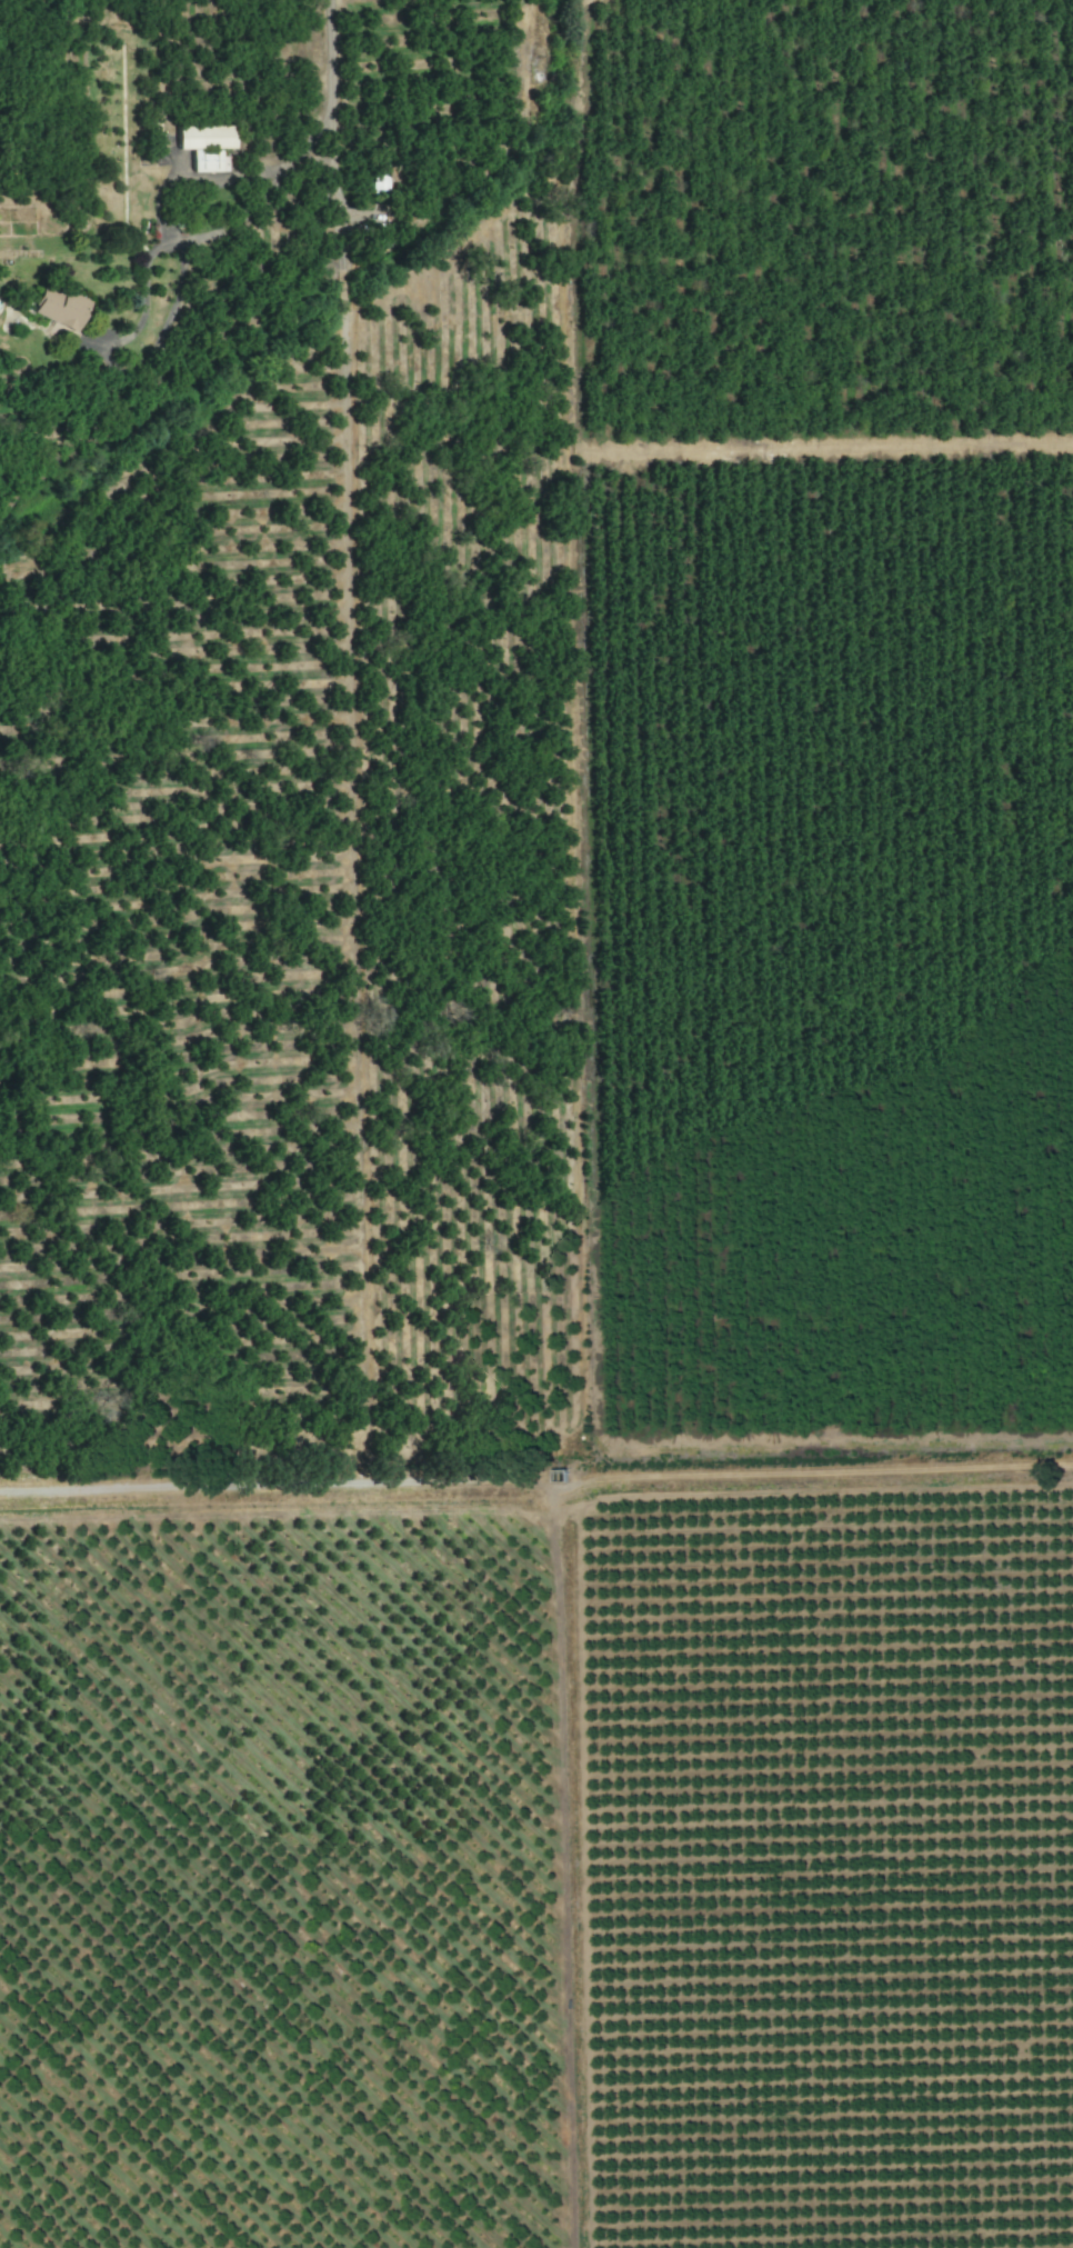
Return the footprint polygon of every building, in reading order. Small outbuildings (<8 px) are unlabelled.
[(237,147),(237,124),(179,126),(180,148),(192,148),(192,171),(222,170),(222,147),(237,147)] [(389,191),(388,172),(373,172),(374,192),(389,191)] [(89,302),(46,283),(33,312),(77,331),(89,302)]
